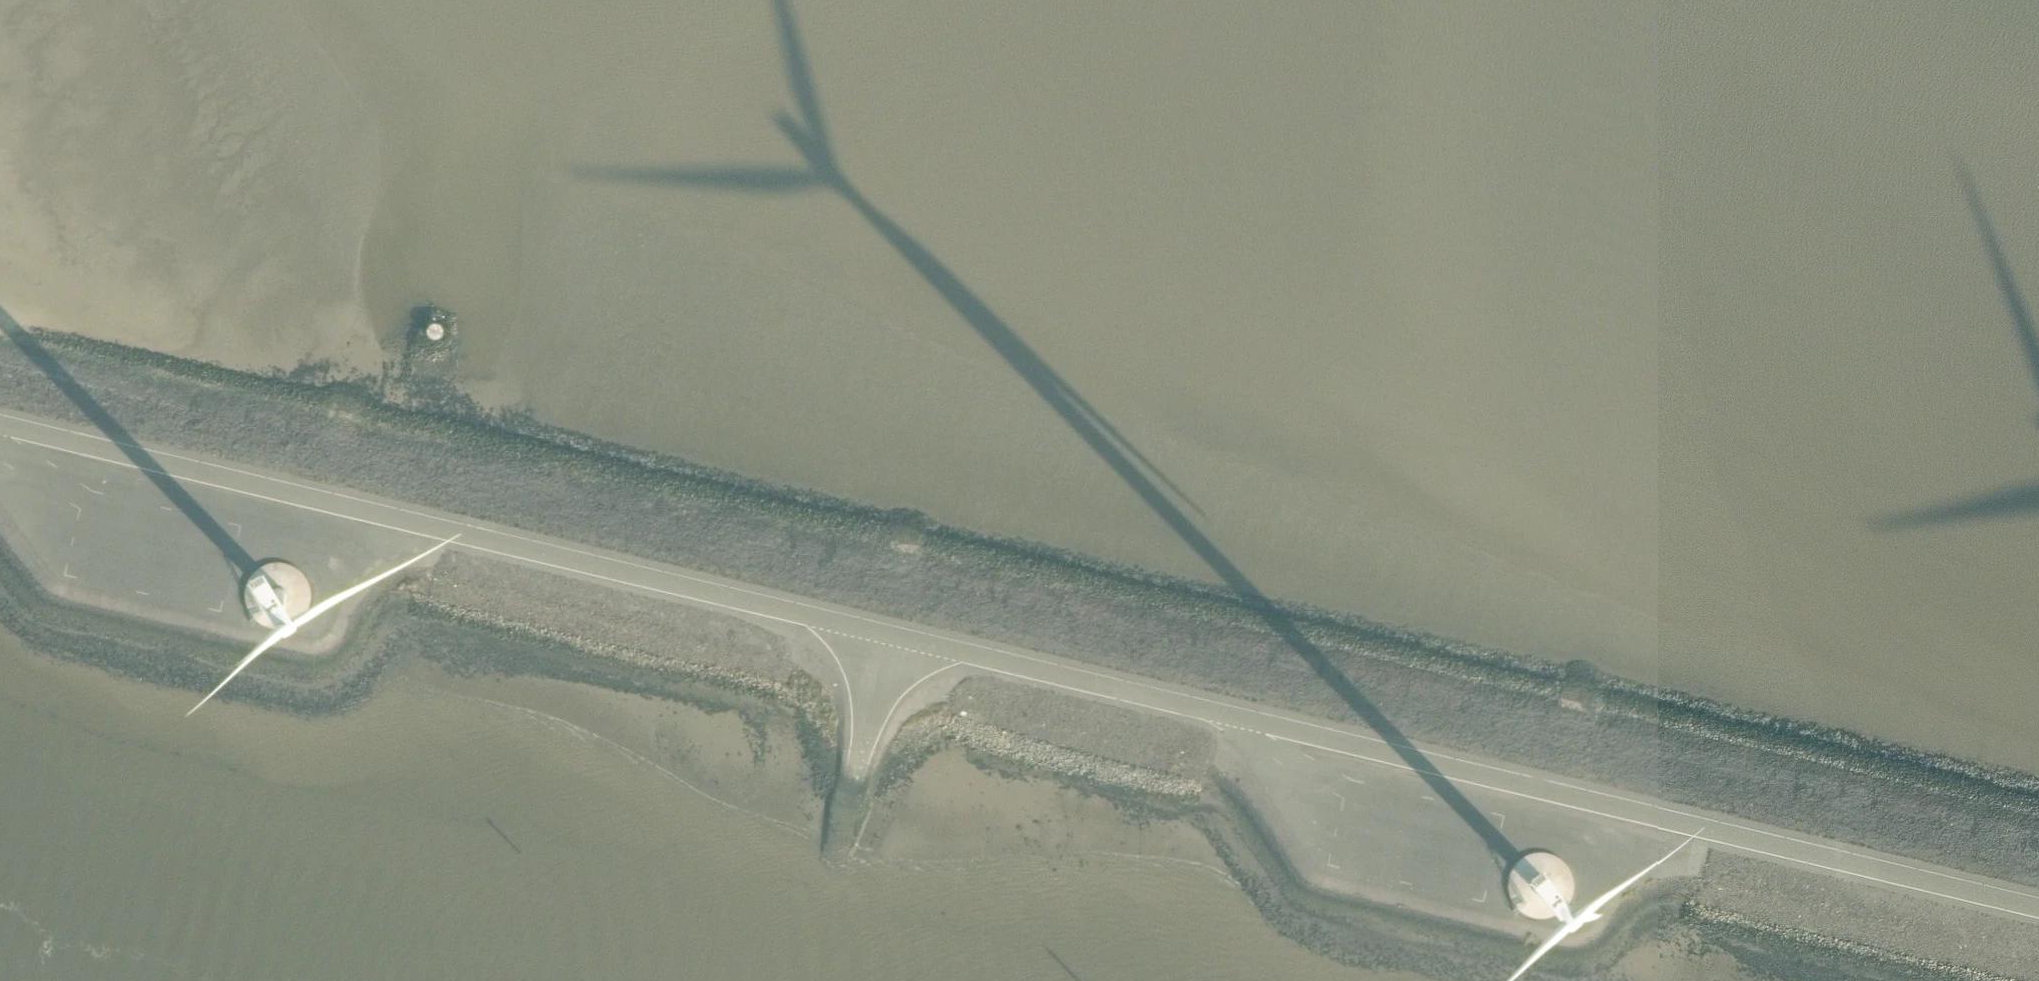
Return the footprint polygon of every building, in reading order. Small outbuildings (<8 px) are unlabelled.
[(280,618),(276,624),(291,636),(314,607),(284,584),(295,569),(277,556),(248,593),(280,618)]
